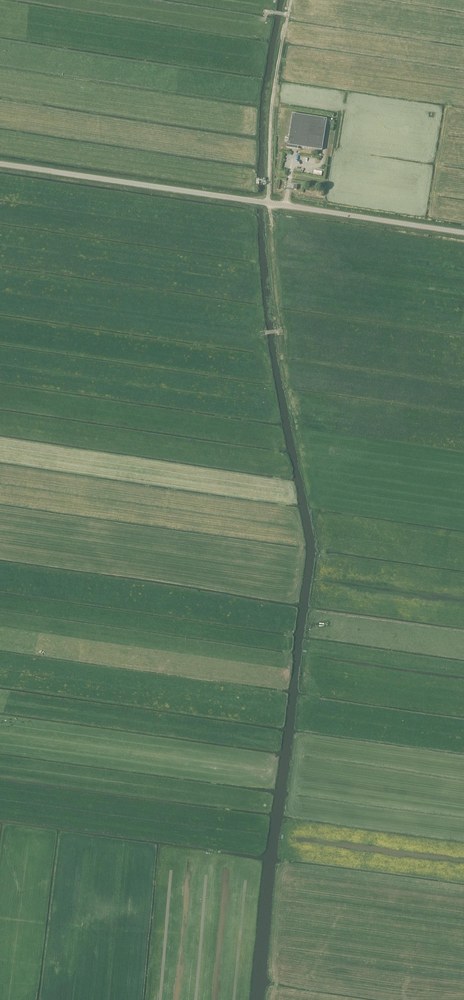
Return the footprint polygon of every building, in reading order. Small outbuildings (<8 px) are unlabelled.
[(287,140),(286,147),(297,149),(298,146),(322,150),(327,118),(293,113),(289,141),(287,140)]
